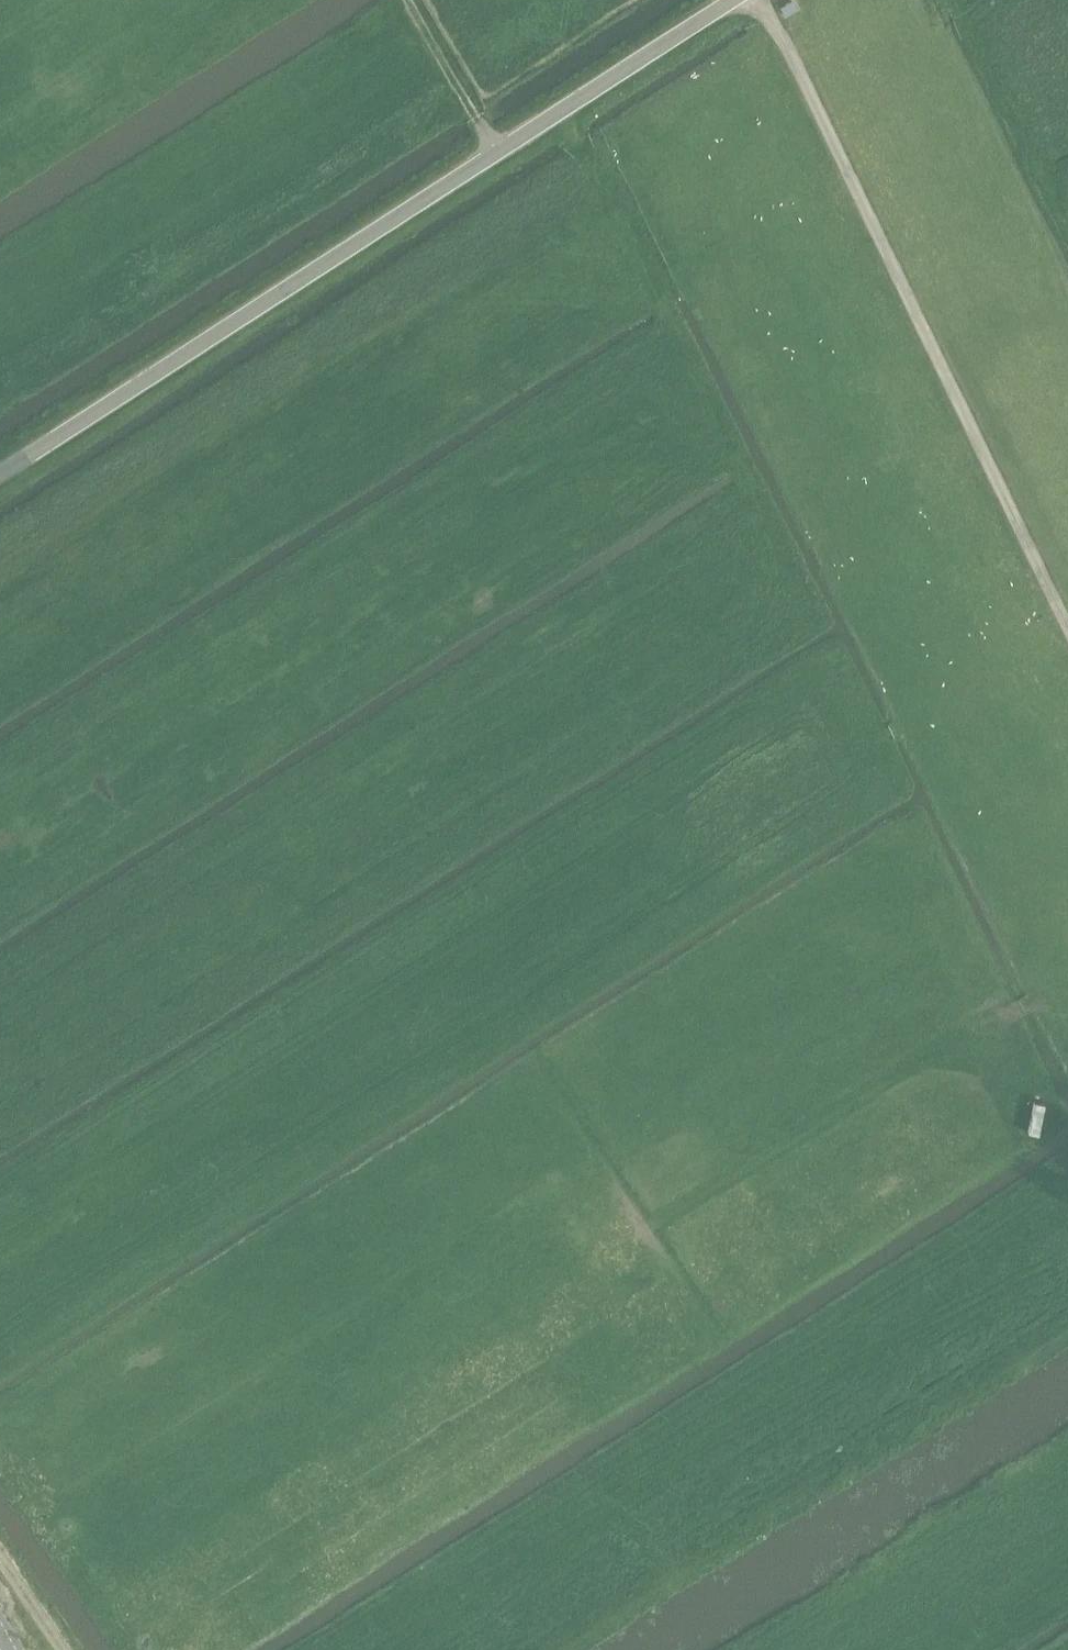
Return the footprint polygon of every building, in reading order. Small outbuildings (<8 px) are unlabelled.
[(792,1),(780,8),(786,17),(798,10),(792,1)]
